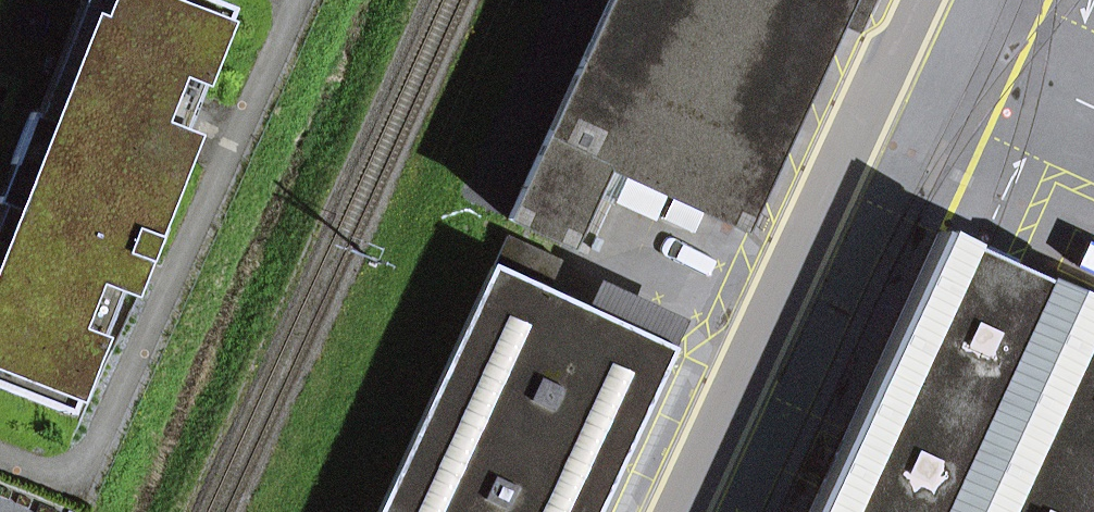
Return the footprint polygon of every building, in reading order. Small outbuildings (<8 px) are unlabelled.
[(176,74),(200,83),(229,8),(209,0),(110,0),(103,19),(94,16),(52,121),(31,113),(11,164),(33,173),(0,255),(0,387),(69,414),(98,340),(75,330),(176,74)] [(31,113),(52,121),(94,16),(103,19),(110,0),(76,0),(31,113)] [(747,201),(830,21),(840,0),(609,0),(508,219),(563,244),(586,194),(600,164),(625,175),(672,197),(687,204),(702,211),(736,227),(739,220),(748,224),(756,205),(747,201)] [(854,32),(869,0),(840,0),(830,21),(854,32)] [(131,229),(134,230),(160,164),(177,171),(189,139),(179,135),(184,123),(200,83),(176,74),(75,330),(98,340),(119,288),(129,292),(141,260),(121,253),(131,229)] [(33,173),(11,164),(0,192),(0,205),(0,206),(0,255),(33,173)] [(121,253),(141,260),(177,171),(160,164),(134,230),(131,229),(121,253)] [(586,194),(611,205),(625,175),(600,164),(586,194)] [(693,232),(702,211),(687,204),(672,197),(663,218),(693,232)] [(938,233),(813,504),(809,511),(1093,511),(1093,304),(938,233)] [(561,260),(507,235),(378,511),(596,511),(671,349),(547,291),(561,260)]
